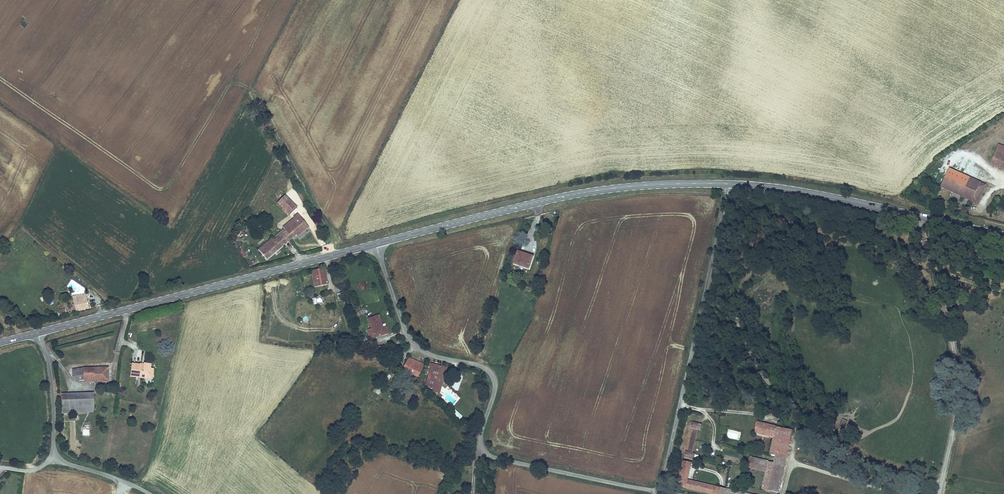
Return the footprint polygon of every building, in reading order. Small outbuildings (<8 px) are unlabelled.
[(999,145),(990,165),(1003,171),(1003,147),(999,145)] [(941,188),(972,203),(981,183),(949,169),(941,188)] [(972,203),(977,205),(986,185),(981,183),(972,203)] [(276,204),(288,216),(296,208),(284,196),(276,204)] [(257,250),(265,261),(295,237),(296,238),(308,228),(296,214),(292,218),(292,219),(282,227),(283,229),(257,250)] [(512,265),(528,271),(533,257),(517,252),(512,265)] [(326,278),(322,279),(320,270),(310,272),(313,288),(327,285),(326,278)] [(76,312),(88,309),(85,294),(72,297),(76,312)] [(369,340),(388,334),(385,327),(382,328),(378,315),(367,319),(370,330),(366,331),(369,340)] [(419,375),(425,365),(408,358),(401,370),(416,380),(419,375)] [(441,384),(439,383),(443,367),(427,363),(424,375),(427,375),(427,376),(431,377),(430,382),(426,381),(424,387),(428,388),(428,389),(432,390),(431,392),(439,394),(441,384)] [(141,365),(132,364),(130,378),(139,379),(139,378),(145,378),(145,376),(152,377),(153,370),(150,369),(150,365),(144,364),(144,367),(140,366),(141,365)] [(84,383),(109,383),(108,368),(72,369),(72,378),(75,378),(76,381),(84,381),(84,383)] [(66,414),(86,413),(86,394),(65,395),(66,414)] [(451,414),(458,420),(462,416),(454,409),(451,414)] [(838,425),(843,428),(847,422),(842,419),(838,425)] [(695,455),(693,454),(699,430),(701,430),(702,425),(693,423),(691,428),(694,429),(688,453),(686,452),(685,457),(694,459),(695,455)] [(756,433),(767,436),(768,430),(776,432),(777,427),(759,423),(756,433)] [(763,490),(779,493),(791,441),(793,431),(777,427),(776,432),(768,430),(767,436),(775,437),(771,455),(777,456),(775,464),(750,458),(748,468),(767,472),(763,490)] [(680,478),(688,480),(691,463),(684,461),(680,478)] [(688,480),(680,478),(678,487),(710,493),(747,493),(688,480)]
